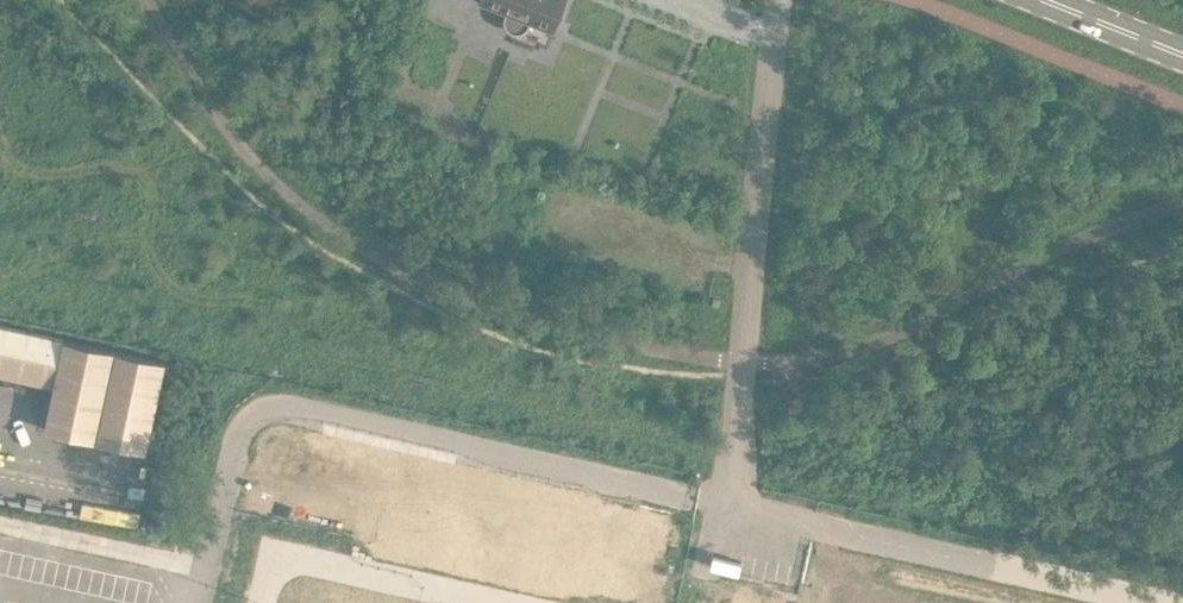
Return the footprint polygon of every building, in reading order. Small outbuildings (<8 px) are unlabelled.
[(526,26),(527,25),(528,24),(530,17),(552,26),(563,0),(486,0),(506,8),(503,15),(503,16),(503,18),(503,20),(503,21),(503,23),(505,25),(506,27),(507,28),(509,29),(511,30),(513,31),(516,31),(518,31),(521,30),(523,29),(524,28),(526,26)] [(164,360),(0,324),(0,372),(53,383),(44,426),(144,450),(164,360)]
